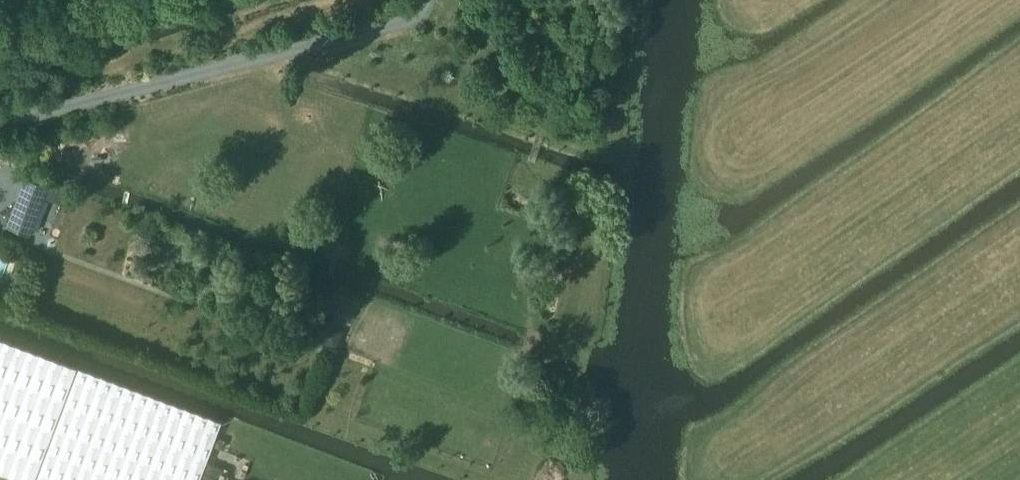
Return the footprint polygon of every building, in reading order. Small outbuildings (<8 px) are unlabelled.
[(111,127),(92,131),(93,138),(113,133),(111,127)] [(27,171),(25,178),(48,186),(50,179),(27,171)] [(25,179),(7,225),(30,234),(48,187),(25,179)] [(51,181),(45,197),(60,202),(66,186),(51,181)] [(317,323),(311,336),(336,346),(342,333),(317,323)] [(26,479),(198,479),(221,420),(74,365),(0,337),(0,470),(26,479)] [(215,439),(213,445),(221,448),(223,443),(215,439)]
